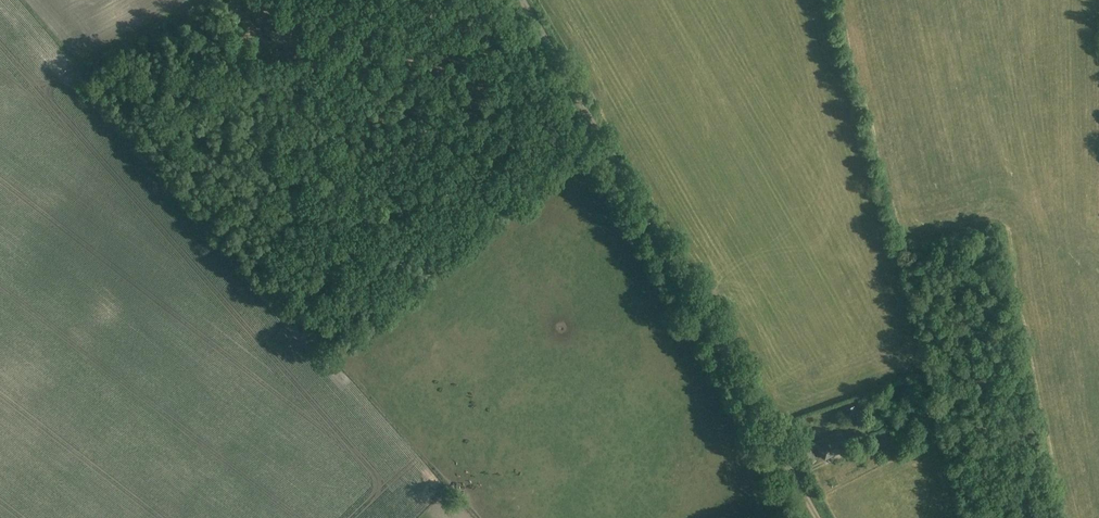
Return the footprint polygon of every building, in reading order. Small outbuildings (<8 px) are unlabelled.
[(825,458),(845,449),(837,432),(815,442),(822,457),(824,457),(825,458)]
